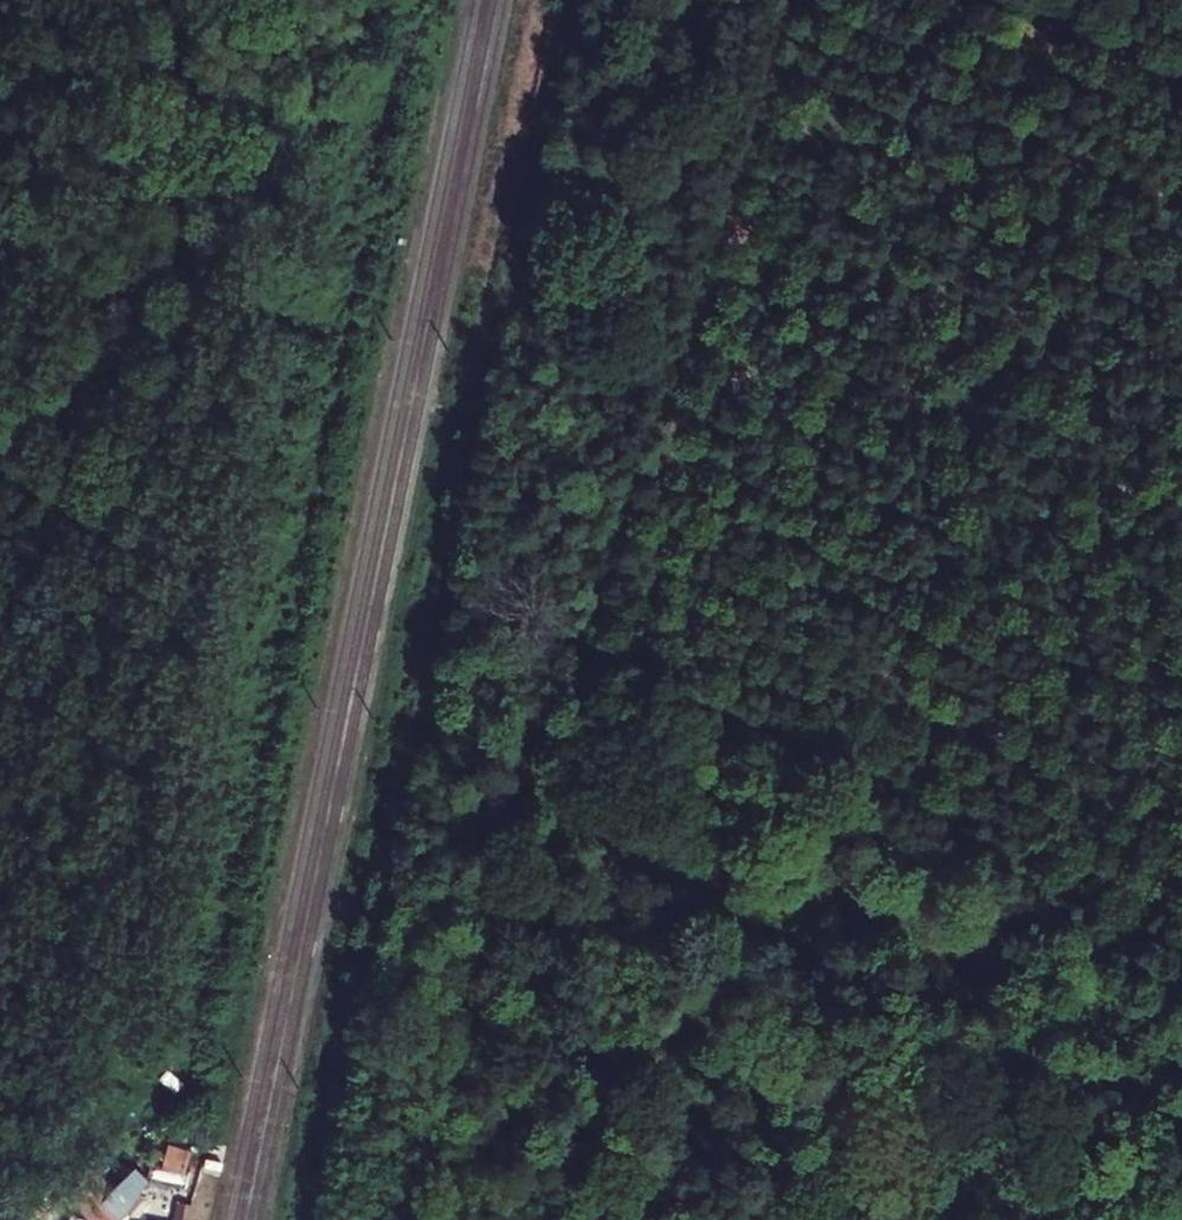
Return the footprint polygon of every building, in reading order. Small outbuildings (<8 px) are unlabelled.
[(182,1134),(164,1149),(171,1159),(190,1141),(182,1134)] [(111,1170),(87,1192),(114,1219),(128,1219),(144,1204),(111,1170)]
